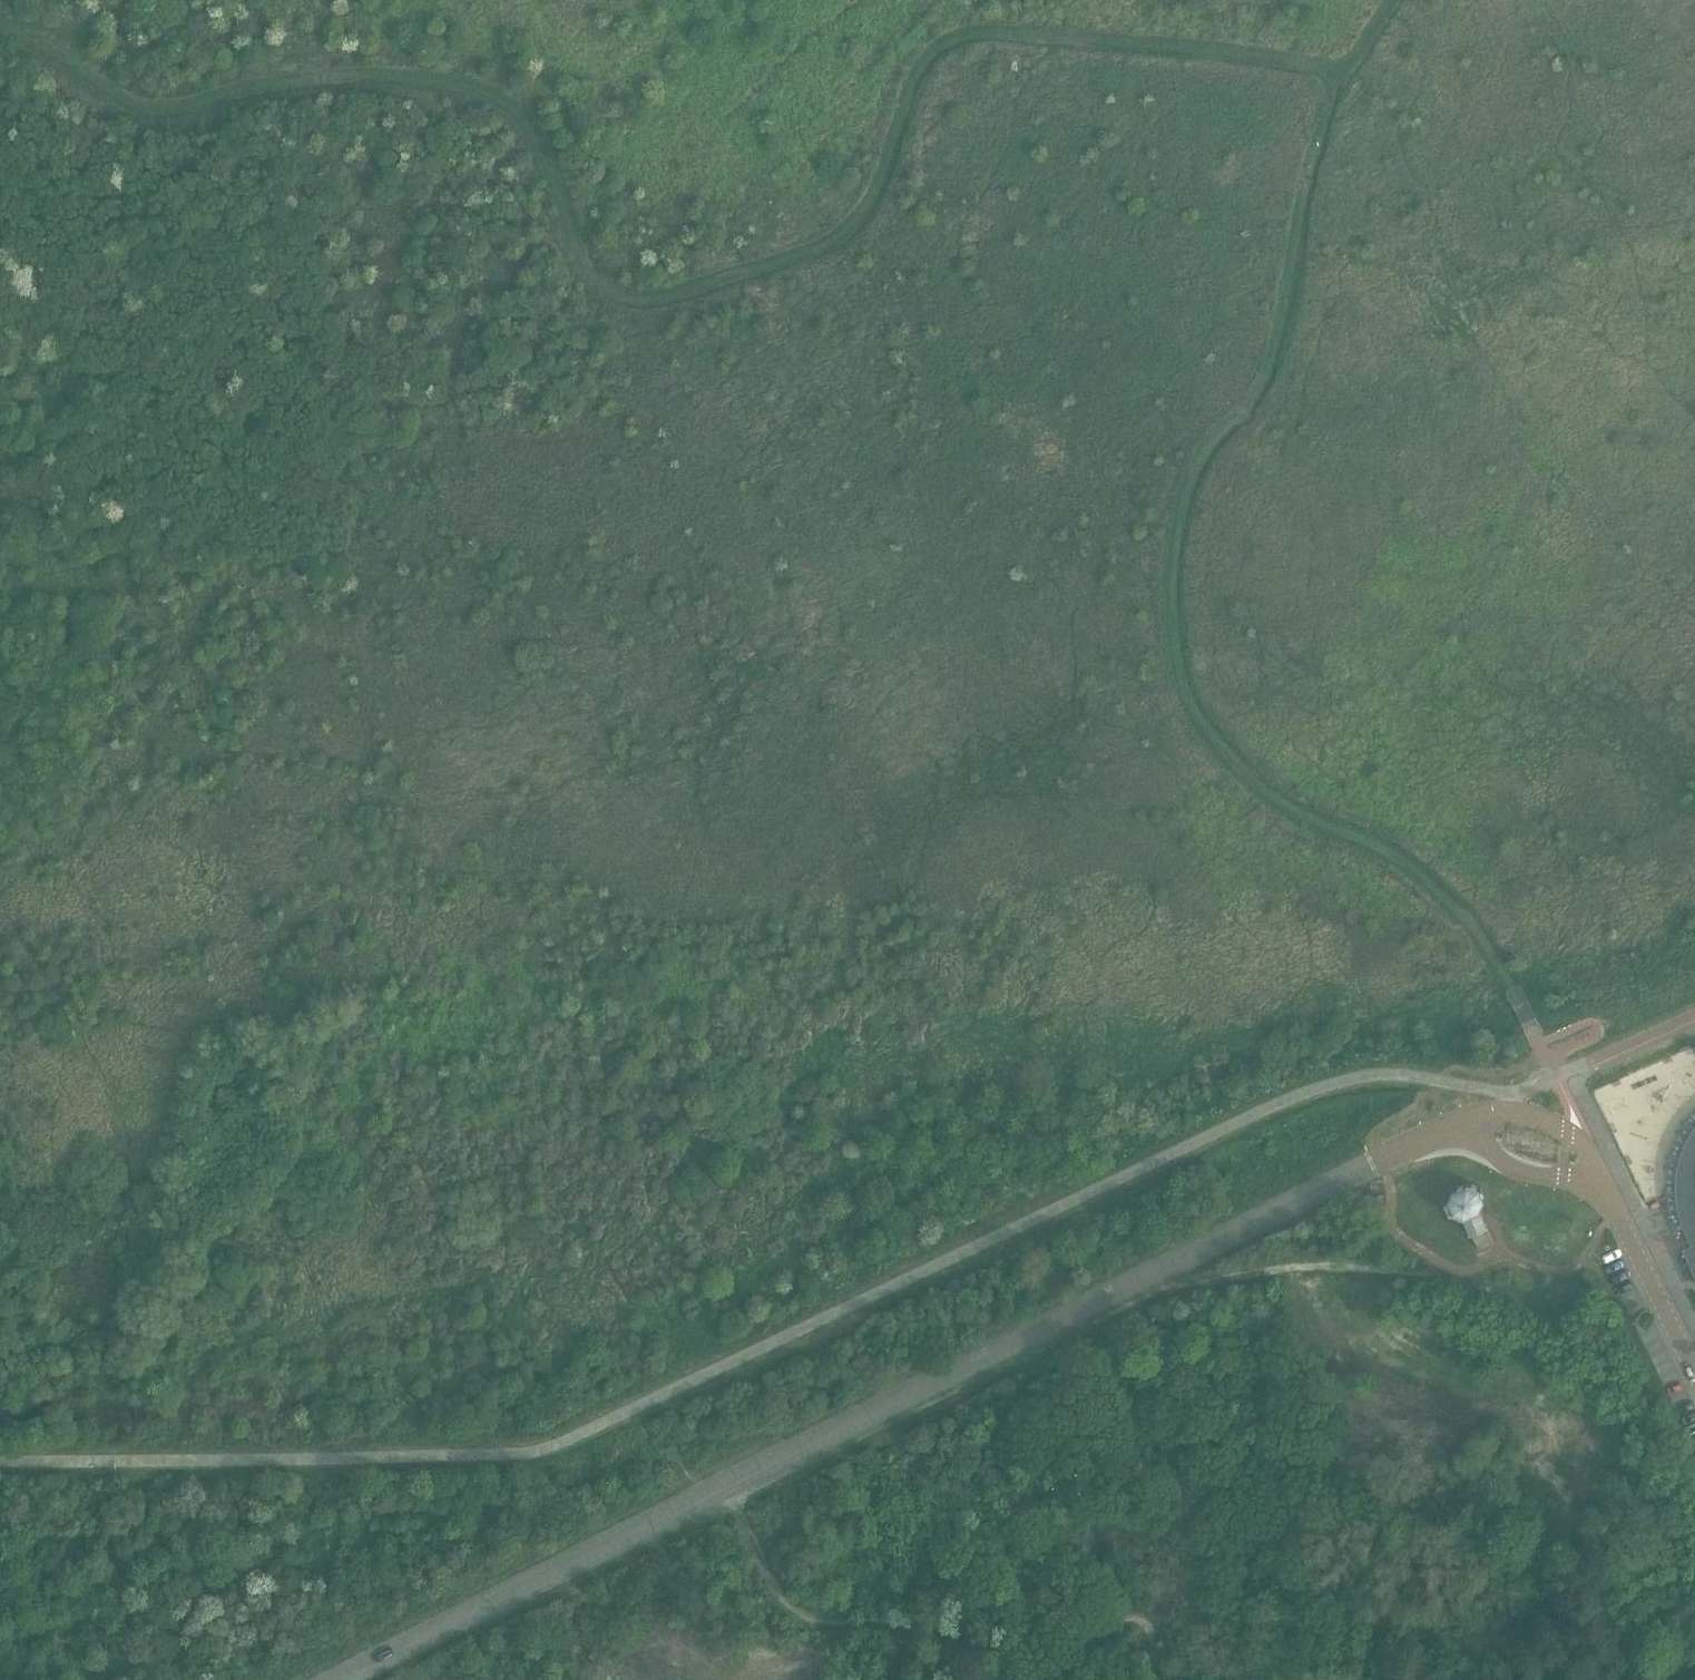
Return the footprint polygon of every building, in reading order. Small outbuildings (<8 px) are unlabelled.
[(1688,1141),(1682,1156),(1679,1172),(1678,1189),(1680,1205),(1684,1221),(1688,1229),(1694,1226),(1694,1130),(1688,1141)] [(1487,1226),(1483,1215),(1481,1211),(1486,1199),(1481,1188),(1469,1183),(1464,1185),(1458,1187),(1453,1189),(1448,1201),(1447,1202),(1451,1213),(1453,1213),(1465,1217),(1471,1233),(1479,1229),(1487,1226)] [(1687,1249),(1694,1267),(1694,1245),(1687,1249)]
